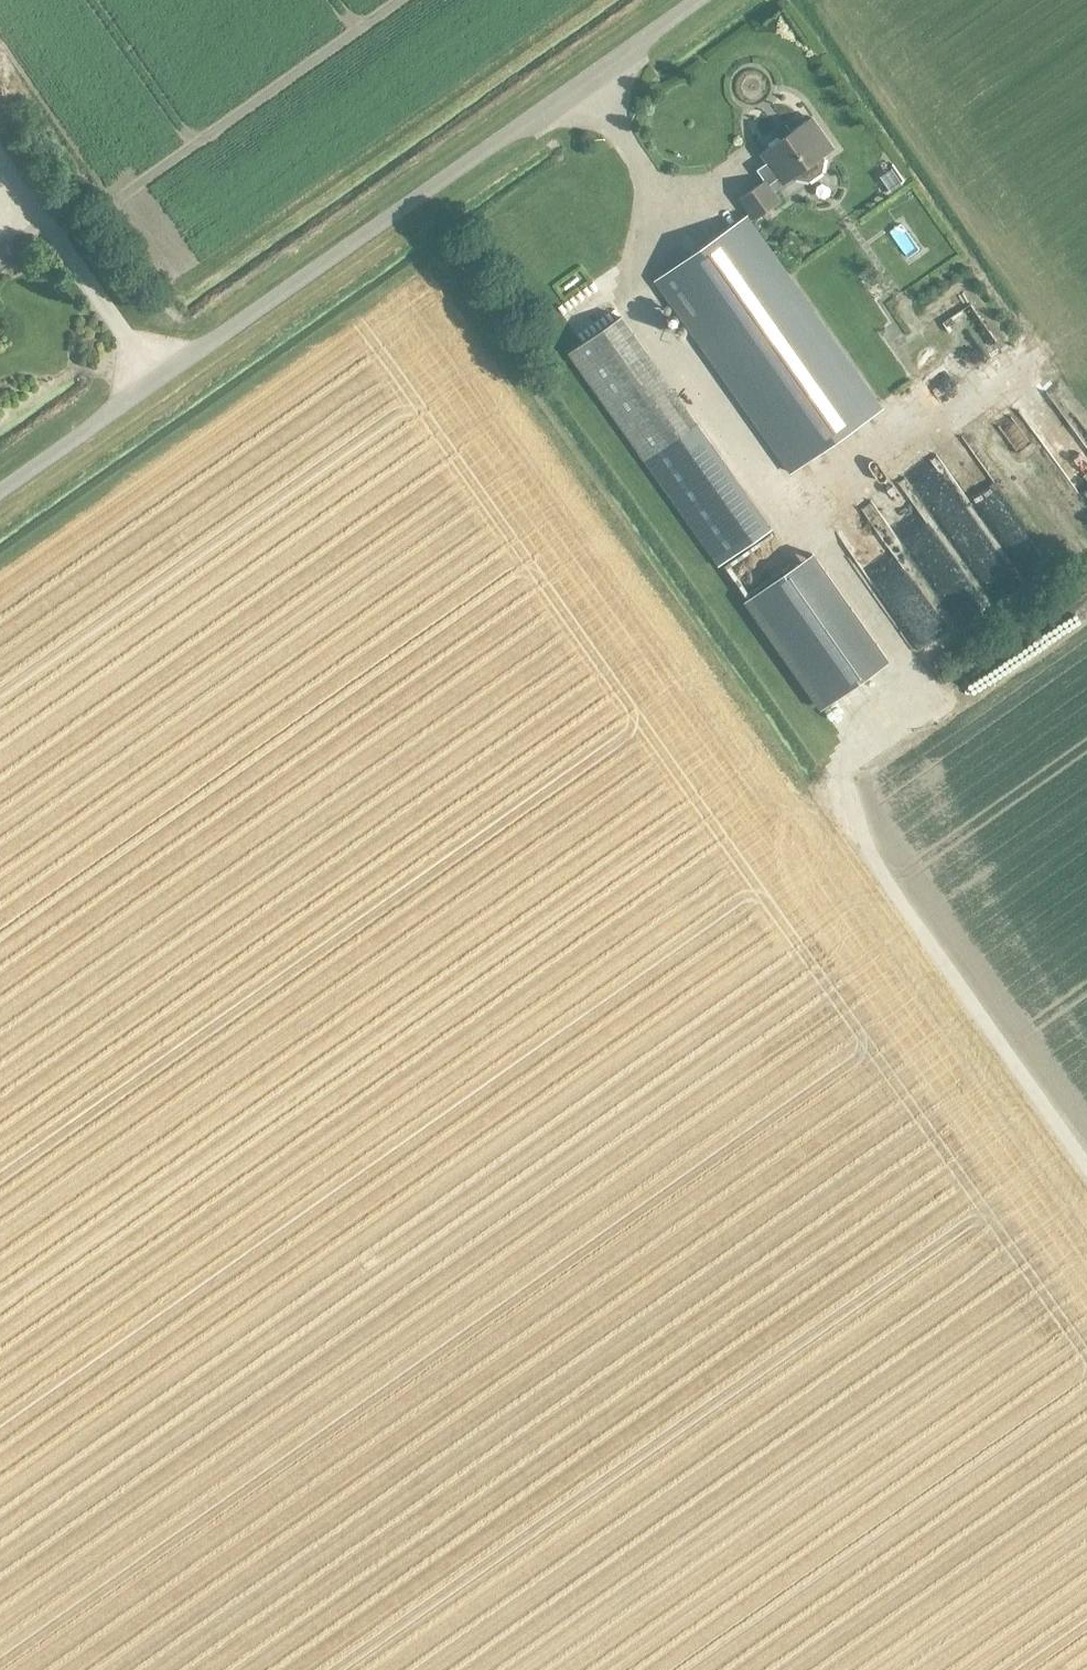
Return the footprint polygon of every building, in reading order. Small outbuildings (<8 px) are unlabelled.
[(657,280),(791,471),(882,407),(751,221),(755,218),(755,219),(781,200),(770,184),(780,177),(784,183),(795,176),(797,178),(810,181),(813,178),(812,177),(819,172),(820,174),(823,171),(825,158),(824,156),(834,148),(812,116),(791,131),(786,124),(785,125),(787,127),(779,132),(783,137),(762,152),(768,161),(757,169),(765,180),(740,197),(752,214),(749,216),(748,216),(657,280)] [(720,565),(772,528),(622,316),(570,352),(720,565)] [(979,497),(983,513),(1007,507),(1003,490),(979,497)] [(746,600),(823,708),(888,662),(811,554),(746,600)]
